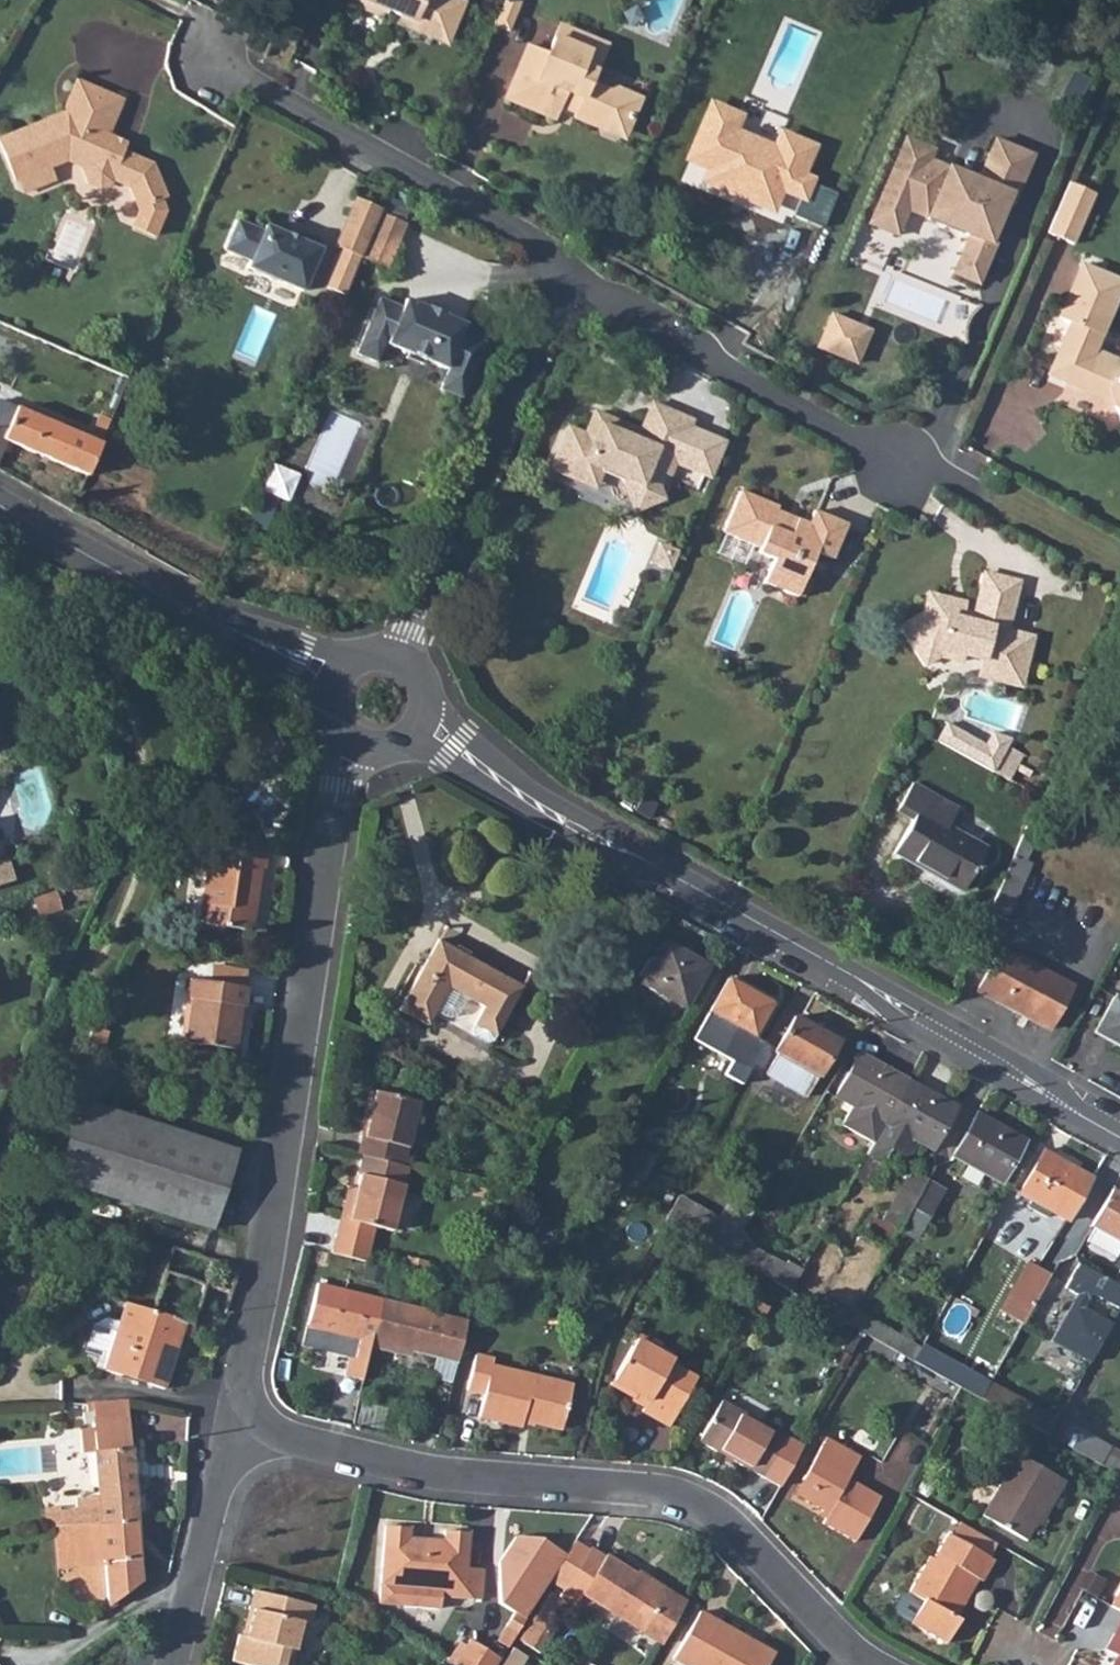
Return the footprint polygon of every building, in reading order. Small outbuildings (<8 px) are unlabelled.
[(382,15),(386,8),(401,14),(400,20),(411,24),(409,29),(430,37),(433,34),(447,38),(460,7),(447,2),(448,0),(350,0),(382,15)] [(493,26),(508,32),(519,5),(509,0),(503,0),(493,26)] [(545,55),(525,46),(504,97),(554,118),(561,103),(576,109),(571,120),(586,126),(593,123),(623,136),(639,99),(615,88),(610,90),(591,81),(606,48),(558,25),(545,55)] [(68,120),(1,142),(16,184),(21,182),(54,169),(63,166),(78,171),(76,180),(80,190),(93,196),(106,193),(108,185),(137,196),(144,216),(138,229),(161,240),(169,221),(166,206),(170,204),(159,168),(118,152),(123,141),(113,137),(126,107),(80,86),(68,113),(68,120)] [(710,110),(690,160),(712,170),(708,181),(766,206),(775,188),(797,198),(805,184),(792,178),(804,151),(778,140),(772,155),(729,135),(734,121),(710,110)] [(906,140),(880,200),(902,209),(903,204),(910,206),(908,212),(968,238),(952,276),(977,287),(995,245),(990,243),(1000,218),(991,214),(997,201),(1012,207),(1033,158),(995,142),(978,182),(930,162),(934,152),(906,140)] [(54,169),(21,182),(25,194),(59,182),(54,169)] [(1048,235),(1073,246),(1095,196),(1069,185),(1048,235)] [(353,197),(347,214),(375,223),(381,210),(381,208),(353,197)] [(869,225),(897,237),(908,212),(910,206),(903,204),(902,209),(880,200),(869,225)] [(408,221),(381,210),(375,223),(361,257),(388,269),(408,221)] [(347,214),(333,246),(338,248),(323,287),(345,296),(361,257),(375,223),(347,214)] [(235,221),(224,247),(249,257),(246,267),(300,290),(317,249),(264,226),(261,232),(235,221)] [(1048,376),(1115,405),(1119,416),(1119,364),(1095,354),(1119,293),(1119,284),(1081,268),(1060,316),(1072,322),(1048,376)] [(402,308),(379,298),(355,354),(374,363),(384,342),(448,370),(438,391),(458,400),(483,344),(461,334),(464,326),(406,300),(402,308)] [(869,331),(831,314),(827,322),(865,339),(869,331)] [(1046,345),(1057,349),(1069,323),(1059,318),(1046,345)] [(827,322),(816,347),(854,364),(865,339),(827,322)] [(571,431),(556,469),(598,487),(606,469),(621,474),(630,516),(656,509),(654,499),(664,477),(669,479),(694,421),(653,404),(641,432),(597,414),(588,436),(571,431)] [(5,439),(72,465),(67,479),(82,485),(102,441),(14,405),(5,428),(0,426),(0,448),(5,439)] [(97,413),(94,421),(106,426),(109,419),(97,413)] [(691,428),(676,463),(709,478),(725,442),(691,428)] [(779,518),(782,509),(745,493),(727,533),(764,549),(762,556),(776,562),(766,585),(798,600),(817,557),(832,562),(846,529),(814,512),(808,524),(801,521),(794,524),(779,518)] [(664,549),(653,577),(664,581),(676,554),(664,549)] [(924,615),(899,628),(917,665),(934,658),(956,663),(959,657),(995,666),(993,679),(1017,684),(1028,638),(1004,632),(1016,582),(984,575),(971,617),(950,611),(952,603),(929,598),(924,615)] [(946,726),(937,742),(1005,781),(1020,755),(1004,746),(1008,740),(992,735),(985,747),(946,726)] [(913,810),(896,845),(961,880),(984,839),(948,817),(957,799),(913,775),(898,801),(913,810)] [(180,895),(177,919),(248,930),(251,910),(257,869),(263,870),(265,850),(208,841),(198,897),(180,895)] [(1012,853),(988,911),(1006,918),(1030,861),(1012,853)] [(0,855),(0,877),(8,875),(2,855),(0,855)] [(54,885),(24,895),(29,912),(59,903),(54,885)] [(424,1028),(432,1015),(445,991),(458,999),(478,1010),(470,1025),(490,1039),(517,989),(473,965),(434,942),(394,1010),(424,1028)] [(665,944),(641,985),(684,1009),(707,968),(665,944)] [(1070,986),(1001,947),(977,990),(1047,1028),(1070,986)] [(187,1012),(181,1044),(230,1052),(237,1018),(240,987),(186,979),(183,1003),(188,1004),(187,1012)] [(727,980),(709,1014),(751,1039),(772,1005),(727,980)] [(445,991),(432,1015),(441,1019),(453,1012),(458,999),(445,991)] [(1111,996),(1093,1031),(1119,1046),(1119,1001),(1111,996)] [(795,1018),(775,1052),(818,1075),(829,1055),(836,1042),(795,1018)] [(907,1082),(859,1055),(836,1097),(853,1107),(842,1126),(873,1144),(907,1082)] [(873,1144),(866,1156),(882,1165),(890,1150),(903,1157),(910,1155),(916,1143),(930,1152),(954,1109),(907,1082),(873,1144)] [(362,1133),(358,1155),(362,1156),(405,1165),(418,1103),(378,1095),(375,1109),(370,1135),(362,1133)] [(79,1101),(53,1178),(111,1198),(211,1231),(235,1151),(79,1101)] [(977,1115),(953,1156),(1000,1183),(1023,1141),(992,1123),(977,1115)] [(1041,1152),(1019,1194),(1039,1206),(1066,1220),(1090,1180),(1049,1156),(1041,1152)] [(405,1165),(362,1156),(357,1177),(360,1177),(350,1219),(341,1216),(332,1255),(367,1263),(375,1230),(393,1234),(409,1166),(405,1165)] [(893,1201),(910,1210),(926,1181),(909,1171),(893,1201)] [(926,1181),(910,1210),(924,1219),(941,1190),(926,1181)] [(1091,1227),(1119,1243),(1119,1195),(1113,1190),(1099,1212),(1091,1227)] [(805,1263),(677,1201),(665,1225),(793,1287),(805,1263)] [(171,1250),(150,1314),(191,1326),(203,1286),(217,1290),(215,1299),(224,1302),(233,1268),(171,1250)] [(1080,1261),(1064,1287),(1077,1294),(1052,1338),(1091,1362),(1114,1321),(1087,1306),(1094,1292),(1119,1307),(1119,1283),(1080,1261)] [(1002,1309),(1024,1322),(1049,1275),(1029,1264),(1002,1309)] [(358,1339),(354,1354),(368,1357),(371,1347),(379,1302),(316,1287),(308,1326),(358,1339)] [(379,1302),(371,1347),(384,1350),(388,1345),(405,1349),(433,1357),(443,1317),(409,1310),(405,1308),(379,1302)] [(107,1358),(103,1369),(119,1376),(161,1388),(181,1334),(187,1336),(191,1326),(150,1314),(124,1305),(119,1323),(117,1330),(107,1358)] [(443,1317),(433,1357),(457,1362),(467,1323),(443,1317)] [(83,1350),(107,1358),(117,1330),(119,1323),(104,1318),(92,1324),(83,1350)] [(647,1343),(622,1387),(649,1404),(651,1401),(660,1405),(654,1417),(679,1431),(706,1382),(677,1367),(680,1361),(647,1343)] [(354,1354),(347,1381),(363,1384),(368,1357),(354,1354)] [(478,1355),(468,1392),(486,1394),(481,1418),(522,1426),(523,1421),(564,1428),(573,1384),(549,1380),(527,1375),(495,1367),(496,1360),(478,1355)] [(82,1430),(83,1453),(97,1451),(127,1450),(123,1401),(86,1403),(87,1412),(94,1412),(94,1430),(82,1430)] [(730,1402),(707,1442),(769,1477),(793,1436),(746,1410),(739,1407),(730,1402)] [(1111,1462),(1118,1446),(1079,1430),(1072,1447),(1111,1462)] [(835,1441),(812,1481),(822,1486),(813,1503),(828,1511),(832,1509),(837,1512),(831,1526),(863,1544),(888,1500),(854,1481),(866,1460),(835,1441)] [(127,1450),(97,1451),(100,1491),(102,1524),(134,1522),(127,1450)] [(1029,1456),(994,1518),(999,1523),(1039,1543),(1063,1500),(1069,1503),(1078,1485),(1029,1456)] [(78,1527),(57,1529),(62,1571),(82,1568),(106,1565),(108,1598),(109,1610),(139,1585),(134,1522),(102,1524),(78,1527)] [(381,1584),(380,1605),(440,1610),(441,1598),(477,1600),(480,1570),(463,1568),(466,1533),(444,1532),(444,1541),(407,1538),(408,1528),(386,1527),(381,1584)] [(527,1615),(549,1581),(568,1550),(542,1534),(519,1533),(505,1554),(499,1597),(517,1608),(527,1615)] [(938,1557),(917,1592),(934,1602),(924,1618),(922,1625),(955,1645),(967,1622),(959,1617),(981,1581),(989,1584),(1000,1563),(954,1538),(942,1559),(938,1557)] [(549,1581),(567,1592),(590,1555),(572,1543),(568,1550),(549,1581)] [(667,1644),(690,1609),(608,1558),(607,1560),(592,1551),(590,1555),(567,1592),(562,1600),(581,1611),(588,1600),(643,1634),(645,1631),(667,1644)] [(236,1659),(248,1663),(261,1664),(294,1664),(306,1619),(311,1620),(316,1603),(281,1595),(257,1589),(252,1605),(259,1609),(251,1635),(243,1633),(236,1659)] [(892,1611),(910,1622),(923,1600),(906,1589),(892,1611)] [(510,1643),(527,1615),(517,1608),(499,1636),(510,1643)] [(680,1660),(689,1664),(771,1664),(750,1652),(754,1644),(707,1617),(680,1660)] [(453,1664),(495,1664),(501,1656),(470,1638),(453,1664)] [(500,1664),(518,1664),(521,1660),(508,1653),(500,1664)]
